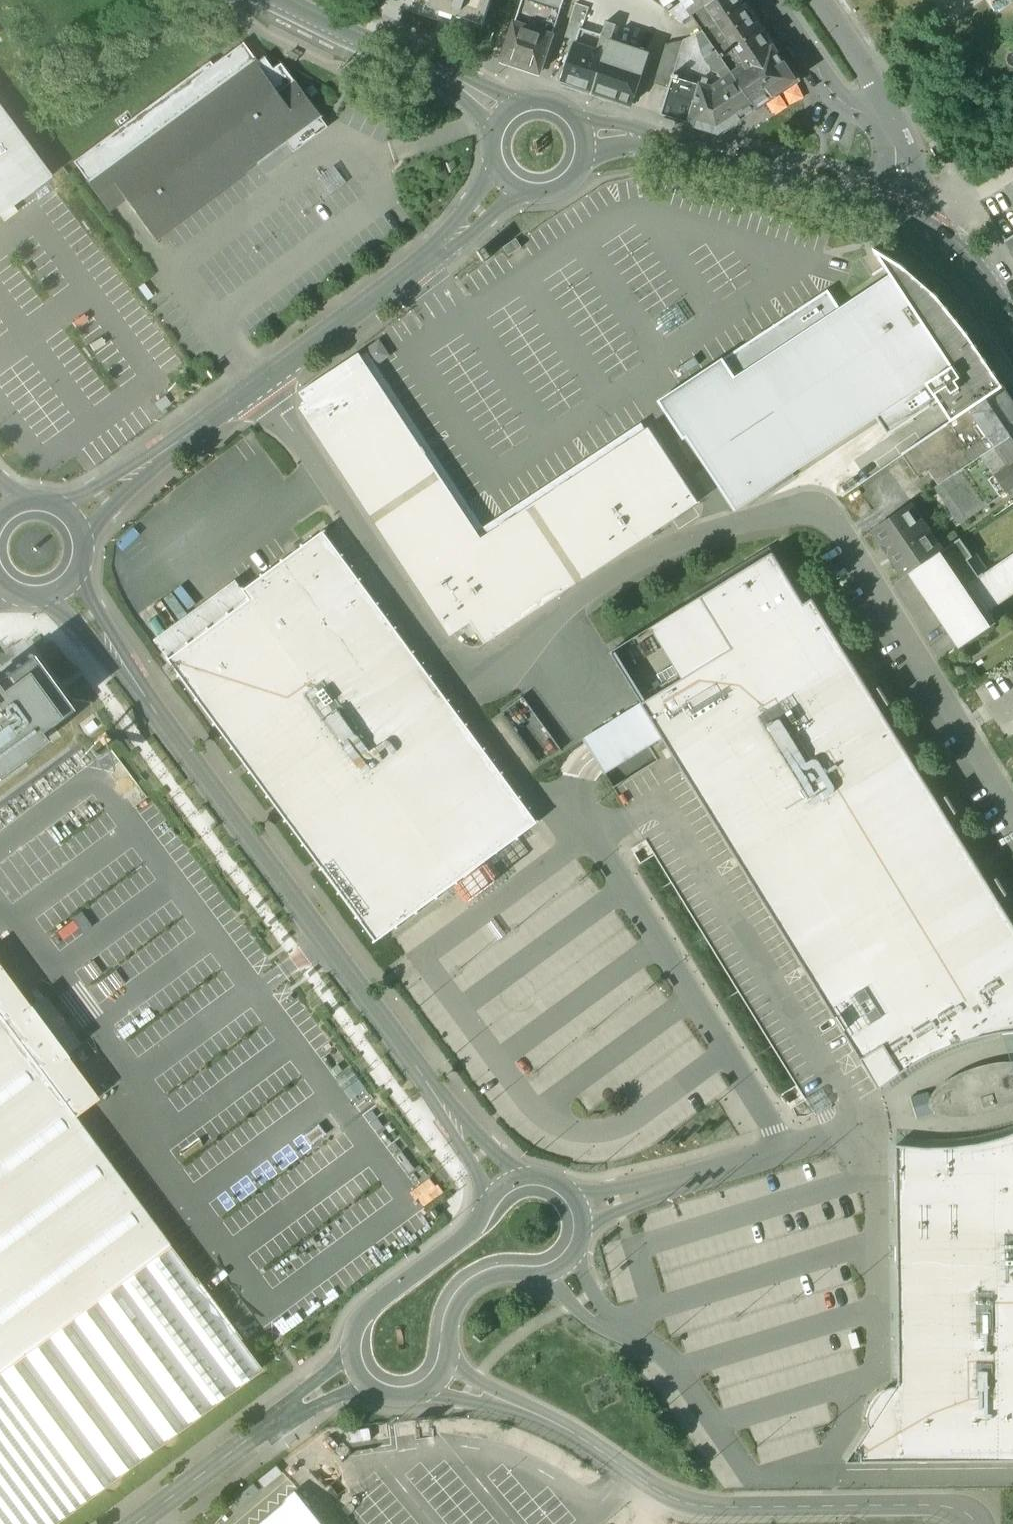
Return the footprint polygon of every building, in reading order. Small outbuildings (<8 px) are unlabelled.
[(483,25),(491,0),(431,0),(429,7),(483,25)] [(516,21),(554,34),(565,0),(523,0),(516,21)] [(670,11),(686,0),(654,0),(670,11)] [(670,11),(684,21),(702,10),(696,0),(686,0),(670,11)] [(702,10),(707,6),(716,0),(696,0),(702,10)] [(707,6),(719,22),(736,49),(740,46),(751,62),(774,47),(742,0),(716,0),(707,6)] [(565,39),(576,42),(588,7),(577,4),(565,39)] [(554,34),(516,21),(503,60),(541,73),(554,34)] [(651,53),(611,40),(616,25),(607,22),(603,35),(581,28),(573,54),(571,53),(567,64),(569,65),(564,81),(633,105),(651,53)] [(736,49),(719,22),(705,32),(717,49),(735,73),(751,62),(740,46),(736,49)] [(705,32),(704,30),(698,34),(705,57),(717,49),(705,32)] [(685,39),(668,42),(659,70),(674,77),(675,76),(676,76),(685,39)] [(209,62),(73,162),(104,203),(120,192),(155,239),(258,163),(259,165),(288,144),(295,153),(329,128),(322,119),(324,118),(311,99),(309,100),(282,64),(275,69),(265,57),(257,63),(242,43),(212,66),(209,62)] [(751,62),(735,73),(758,106),(792,83),(792,75),(774,47),(751,62)] [(735,73),(717,49),(705,57),(714,70),(720,72),(726,80),(735,73)] [(674,77),(659,70),(656,82),(671,87),(674,77)] [(726,80),(713,88),(708,87),(702,85),(691,122),(721,130),(758,106),(735,73),(726,80)] [(676,76),(675,76),(674,77),(671,87),(662,113),(691,122),(702,85),(694,83),(676,76)] [(710,79),(696,76),(694,83),(702,85),(708,87),(710,79)] [(313,84),(307,89),(313,97),(319,93),(313,84)] [(51,177),(0,108),(0,215),(51,177)] [(999,158),(1005,167),(1012,162),(1012,150),(999,158)] [(509,256),(522,247),(517,239),(504,248),(509,256)] [(953,367),(928,383),(940,400),(954,421),(969,411),(1005,386),(986,359),(947,306),(910,272),(881,253),(893,276),(953,367)] [(829,292),(663,401),(735,511),(901,403),(912,418),(940,400),(928,383),(953,367),(893,276),(841,310),(829,292)] [(476,531),(359,355),(300,393),(307,404),(301,409),(452,638),(472,625),(485,646),(699,505),(649,429),(482,540),(476,531)] [(969,411),(989,438),(995,446),(1012,434),(1012,399),(1005,386),(969,411)] [(161,411),(171,404),(164,395),(154,403),(161,411)] [(954,421),(950,424),(969,452),(973,449),(989,438),(969,411),(954,421)] [(950,424),(920,445),(936,467),(929,471),(938,485),(978,458),(973,449),(969,452),(950,424)] [(992,452),(1012,437),(1012,434),(995,446),(978,458),(938,485),(935,487),(960,525),(1012,490),(1012,473),(1004,459),(999,462),(992,452)] [(992,452),(999,462),(1004,459),(1012,473),(1012,437),(992,452)] [(989,438),(973,449),(978,458),(995,446),(989,438)] [(920,445),(904,456),(918,478),(929,471),(936,467),(920,445)] [(922,520),(911,504),(907,506),(918,523),(922,520)] [(918,523),(907,506),(875,528),(885,542),(881,544),(888,556),(892,553),(907,575),(909,573),(939,553),(918,523)] [(324,531),(244,589),(251,599),(169,659),(377,941),(458,881),(471,897),(484,888),(496,878),(484,862),(539,822),(324,531)] [(960,539),(939,553),(989,628),(996,623),(988,611),(987,611),(970,585),(985,574),(984,573),(979,576),(968,561),(973,557),(960,539)] [(652,626),(684,677),(584,739),(604,773),(663,736),(880,1089),(909,1067),(909,1066),(931,1054),(943,1048),(955,1044),(980,1036),(1004,1032),(1012,1031),(1012,922),(813,598),(805,603),(773,552),(652,626)] [(939,553),(909,573),(951,635),(954,633),(962,646),(989,628),(939,553)] [(970,585),(987,611),(988,611),(1012,593),(1012,555),(985,574),(970,585)] [(174,591),(154,605),(160,615),(169,627),(189,613),(174,591)] [(76,711),(32,653),(0,677),(0,781),(54,740),(47,732),(76,711)] [(528,694),(504,709),(538,764),(562,749),(528,694)] [(998,874),(992,878),(1003,896),(1009,892),(998,874)] [(168,1249),(74,1115),(98,1097),(61,1048),(24,998),(0,965),(0,1371),(168,1249)] [(1004,1033),(1008,1047),(1011,1060),(1012,1060),(1012,1032),(1004,1033)] [(931,1111),(937,1114),(945,1116),(953,1115),(965,1115),(976,1115),(986,1112),(1001,1107),(1012,1103),(1012,1102),(1012,1060),(1011,1060),(1005,1060),(992,1061),(974,1064),(960,1069),(948,1075),(938,1082),(933,1086),(929,1092),(928,1096),(929,1105),(931,1111)] [(931,1114),(925,1092),(912,1095),(917,1117),(931,1114)] [(341,1129),(329,1114),(321,1120),(332,1135),(341,1129)] [(1005,1137),(979,1143),(954,1147),(928,1148),(897,1145),(900,1382),(897,1386),(893,1386),(889,1387),(886,1389),(883,1391),(880,1393),(871,1408),(869,1412),(869,1418),(869,1423),(870,1426),(868,1429),(847,1461),(1012,1459),(1012,1134),(1005,1137)] [(168,1249),(0,1371),(0,1523),(42,1523),(255,1369),(168,1249)] [(243,1299),(233,1304),(241,1319),(251,1313),(243,1299)] [(300,1495),(263,1523),(323,1523),(300,1495)]
